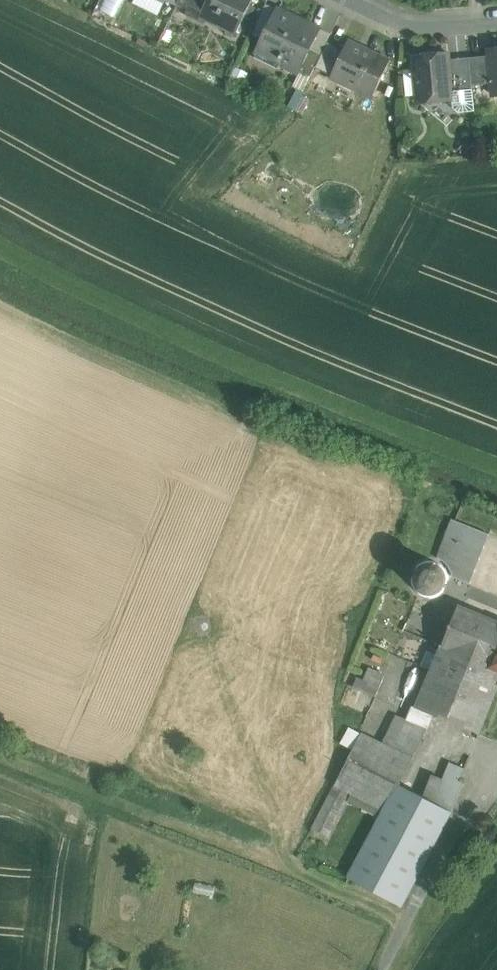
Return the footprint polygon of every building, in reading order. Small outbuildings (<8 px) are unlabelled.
[(194,0),(180,0),(170,22),(178,6),(188,11),(185,15),(205,24),(208,17),(204,15),(208,7),(194,0)] [(208,7),(204,15),(208,17),(236,31),(251,0),(211,0),(208,7)] [(310,25),(278,9),(257,52),(258,53),(255,58),(278,69),(281,64),(299,73),(300,72),(311,48),(316,38),(306,33),(310,25)] [(311,48),(323,54),(328,43),(332,35),(320,30),(316,38),(311,48)] [(345,50),(328,43),(323,54),(316,68),(332,76),(345,50)] [(389,63),(348,43),(345,50),(332,76),(374,96),(389,63)] [(311,48),(300,72),(311,78),(316,68),(323,54),(311,48)] [(448,54),(415,57),(419,103),(453,100),(454,107),(460,112),(475,111),(473,90),(452,92),(449,60),(448,54)] [(491,56),(470,58),(472,86),(493,84),(491,56)] [(470,58),(449,60),(452,92),(473,90),(472,86),(470,58)] [(490,535),(468,526),(461,544),(464,545),(457,564),(452,577),(471,584),(490,535)] [(461,544),(445,539),(438,558),(443,561),(448,565),(450,561),(457,564),(464,545),(461,544)] [(447,586),(449,579),(447,572),(443,567),(437,563),(430,562),(423,563),(418,567),(414,573),(413,580),(414,587),(418,592),(424,596),(431,598),(438,596),(444,592),(447,586)] [(459,606),(442,648),(490,668),(496,651),(496,622),(459,606)] [(442,648),(417,708),(479,734),(496,689),(496,671),(490,668),(442,648)] [(385,676),(370,669),(365,680),(358,678),(354,687),(376,697),(385,676)] [(397,715),(383,744),(414,758),(428,728),(397,715)] [(362,735),(350,729),(342,743),(354,750),(362,735)] [(383,744),(362,734),(362,735),(354,750),(335,785),(351,793),(348,801),(381,818),(399,785),(400,786),(414,758),(383,744)] [(444,779),(434,803),(451,812),(464,782),(460,781),(465,769),(450,763),(444,779)] [(444,779),(432,775),(423,797),(434,803),(444,779)] [(351,793),(335,785),(313,829),(329,837),(348,801),(351,793)] [(400,786),(399,785),(381,818),(349,879),(401,907),(451,812),(434,803),(423,797),(422,797),(400,786)]
